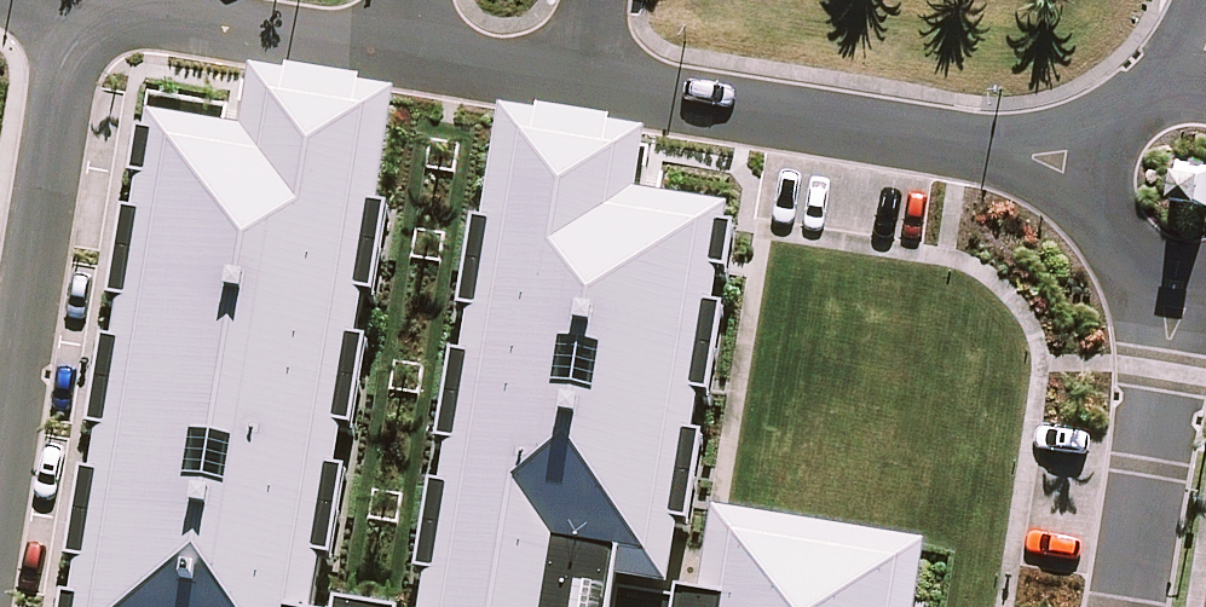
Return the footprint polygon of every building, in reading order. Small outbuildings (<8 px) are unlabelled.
[(399,116),(259,96),(251,155),(165,143),(97,606),(327,606),(399,116)] [(502,127),(432,606),(563,606),(565,589),(670,604),(725,226),(641,214),(651,148),(502,127)] [(710,519),(698,606),(913,606),(921,549),(710,519)]
